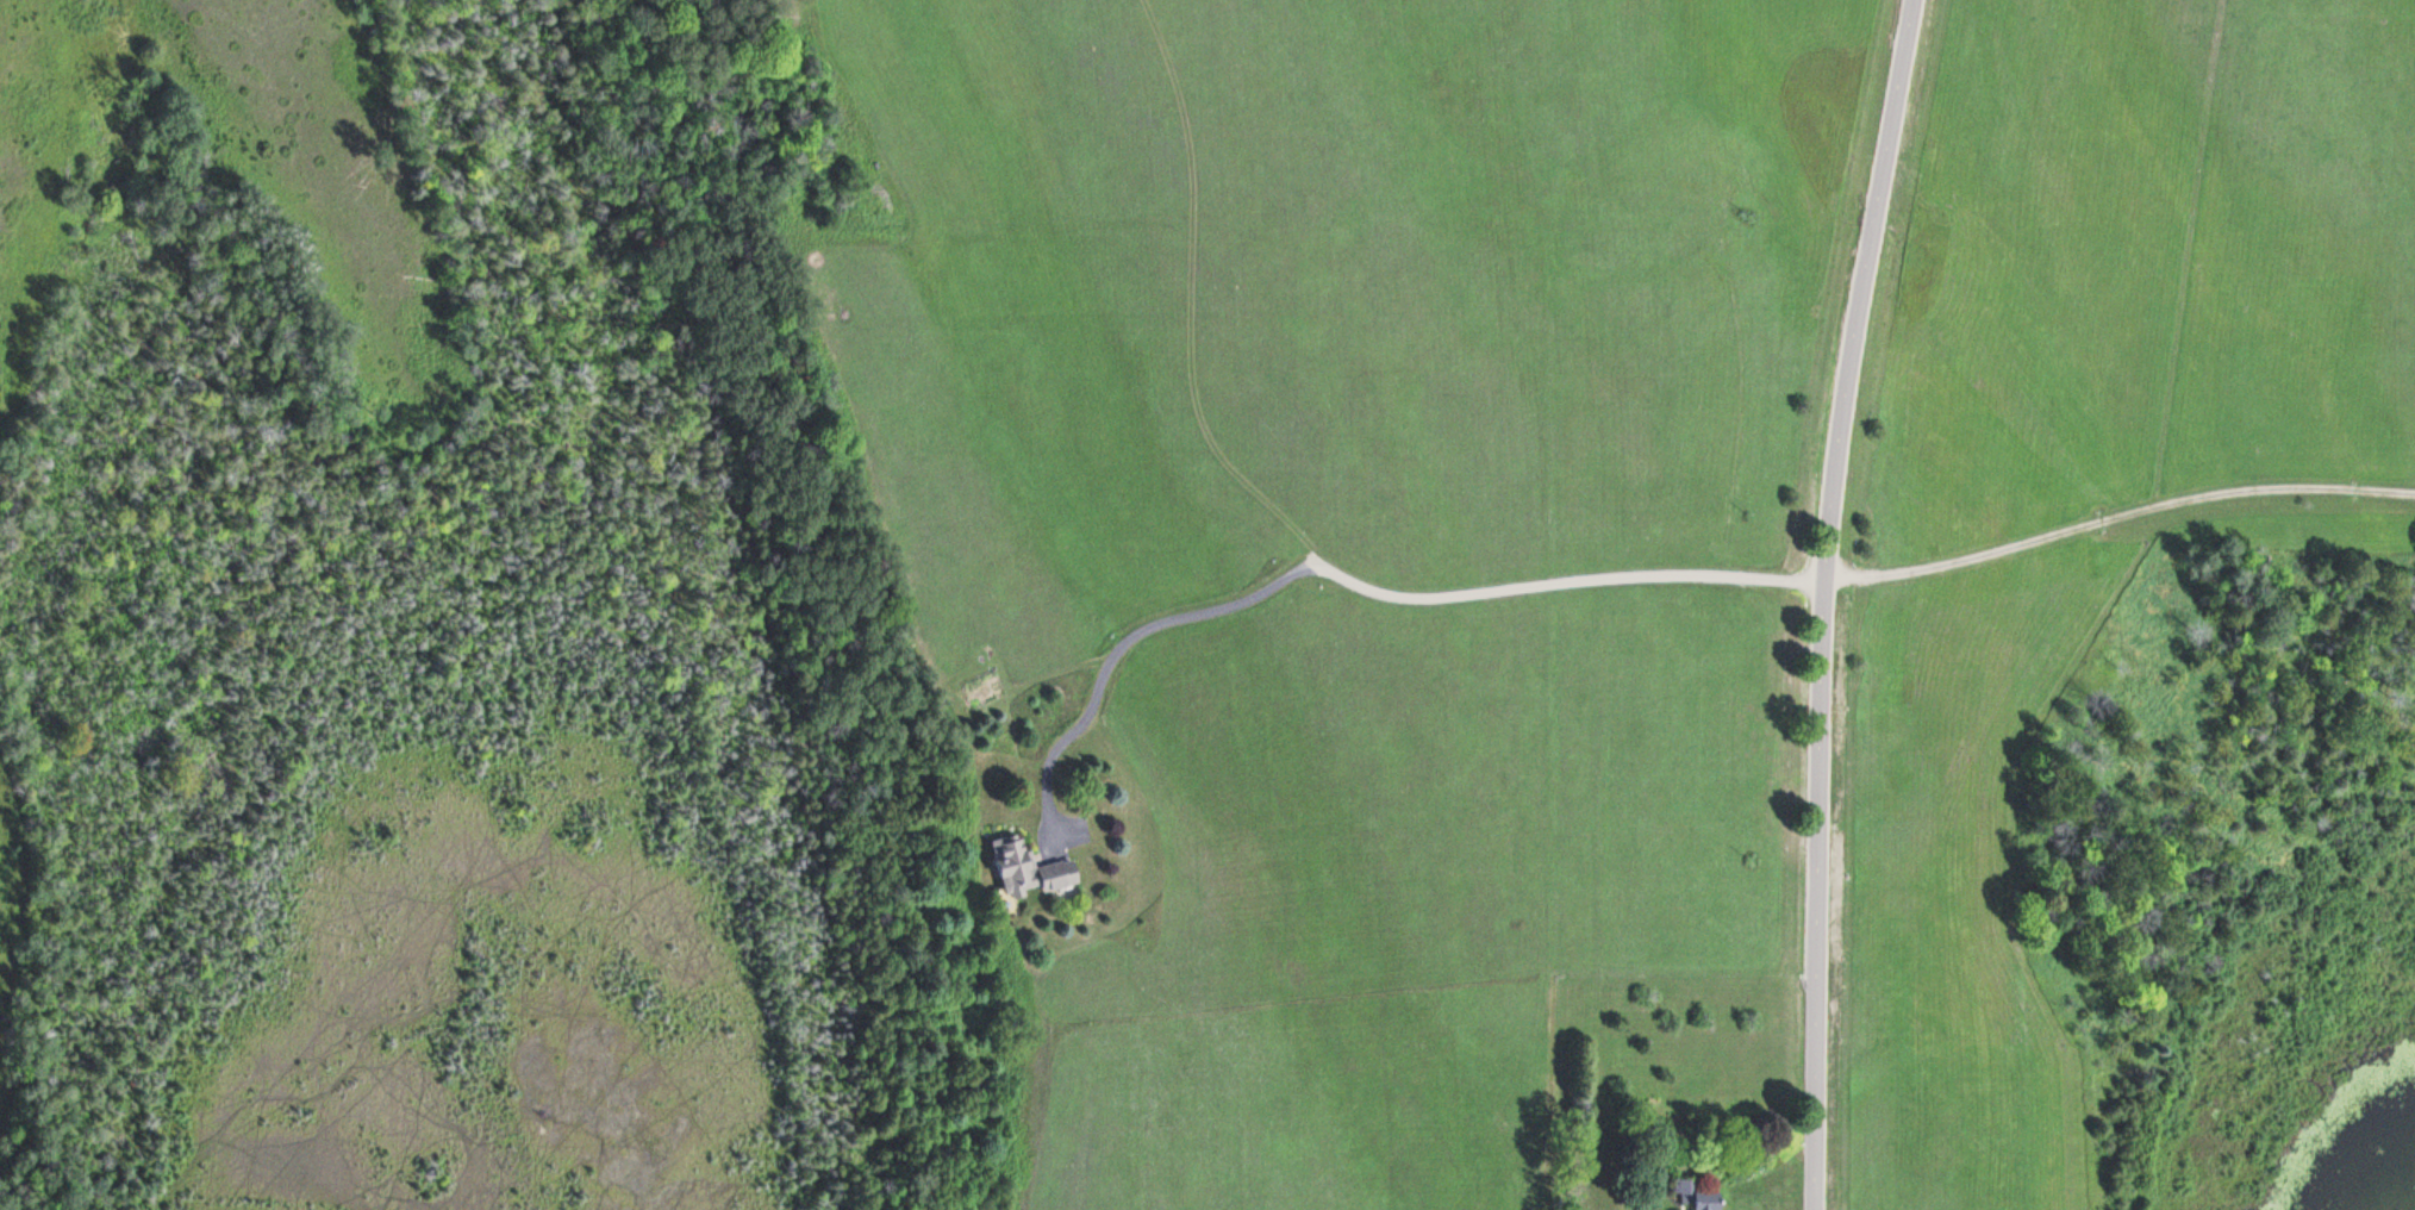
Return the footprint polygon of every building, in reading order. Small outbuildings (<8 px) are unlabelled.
[(1074,859),(1033,869),(1024,834),(992,842),(1006,900),(1079,883),(1074,859)] [(1696,1178),(1677,1179),(1677,1209),(1723,1209),(1723,1191),(1696,1191),(1696,1178)]
